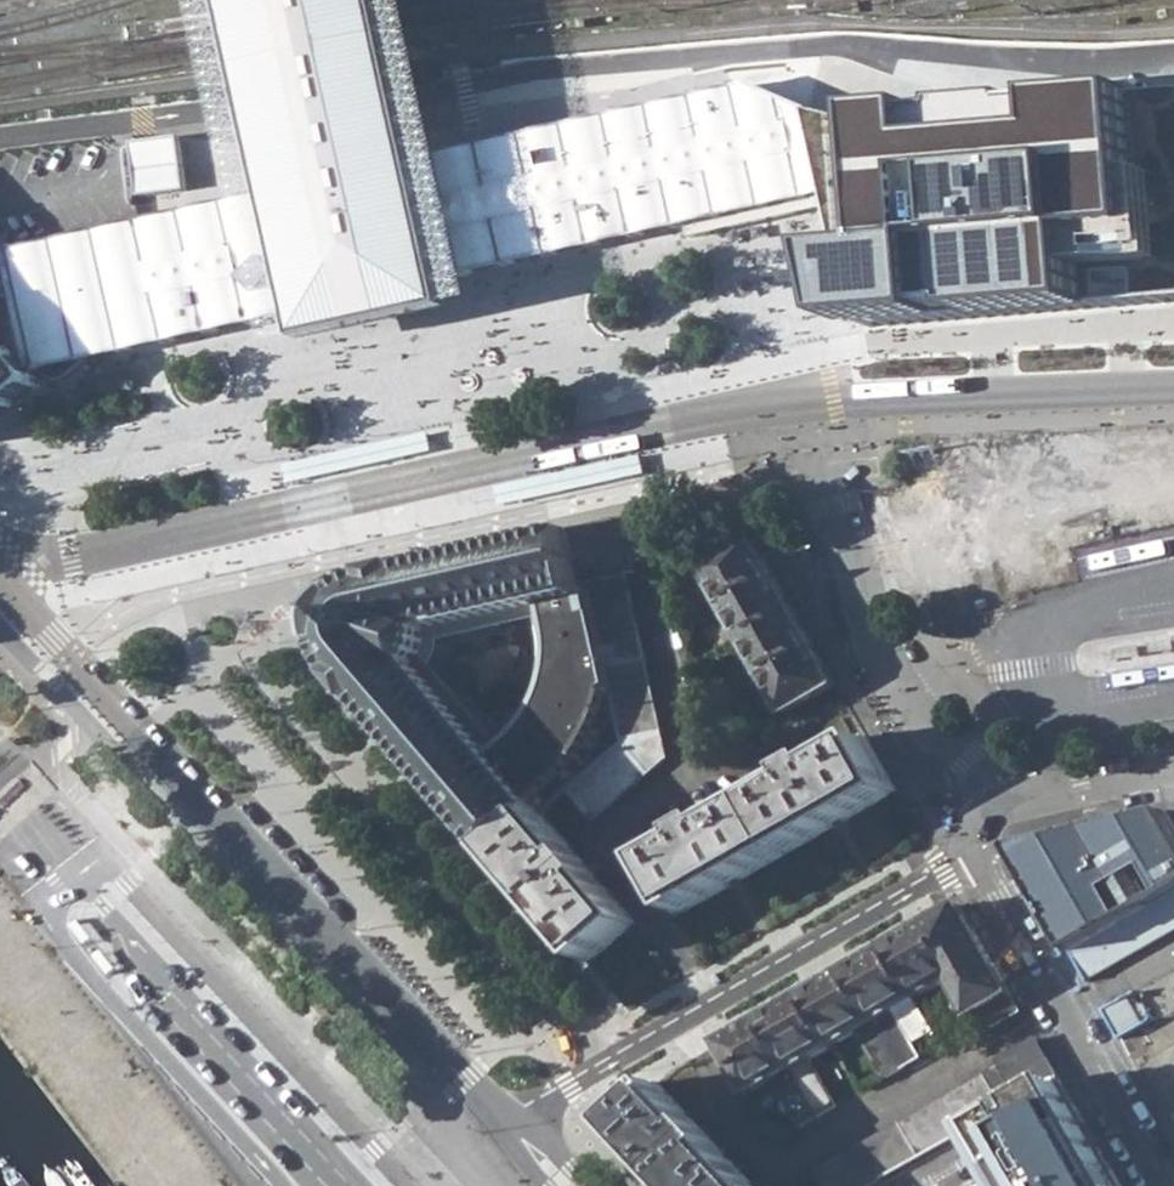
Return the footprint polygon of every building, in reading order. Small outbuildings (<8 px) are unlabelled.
[(276,106),(290,167),(296,193),(299,203),(301,213),(303,222),(305,230),(315,276),(322,305),(322,308),(330,343),(375,333),(471,311),(462,273),(456,246),(453,231),(449,217),(446,203),(441,181),(437,161),(437,160),(433,143),(417,74),(409,41),(400,0),(251,0),(276,106)] [(43,380),(56,369),(61,373),(67,377),(71,378),(76,377),(80,376),(87,372),(109,353),(121,350),(182,337),(246,322),(322,305),(365,295),(419,283),(462,273),(502,264),(509,263),(530,258),(561,251),(604,242),(667,228),(694,222),(697,234),(714,230),(802,211),(819,207),(834,204),(846,202),(844,196),(843,190),(841,183),(841,181),(839,172),(832,145),(829,132),(825,117),(815,74),(784,81),(773,83),(760,86),(747,89),(577,128),(491,148),(468,154),(437,161),(437,160),(393,171),(341,183),(296,193),(240,205),(157,224),(29,253),(15,256),(0,260),(0,329),(43,380)] [(1138,96),(1070,102),(944,114),(847,122),(825,117),(829,132),(832,145),(839,172),(841,181),(841,183),(843,190),(844,196),(846,202),(852,227),(858,253),(852,253),(871,331),(876,330),(936,325),(959,323),(962,323),(993,321),(1060,315),(1077,314),(1107,311),(1109,311),(1118,310),(1166,307),(1173,306),(1173,93),(1138,96)] [(143,194),(190,188),(184,134),(137,139),(143,194)] [(663,314),(737,295),(727,255),(653,274),(663,314)] [(0,329),(0,425),(6,420),(1,415),(10,407),(14,412),(21,407),(19,405),(40,387),(42,389),(47,384),(43,380),(0,329)] [(977,616),(946,448),(910,454),(941,622),(977,616)] [(609,464),(469,495),(471,503),(472,510),(641,474),(639,466),(637,458),(609,464)] [(596,530),(570,536),(581,586),(620,578),(620,579),(633,575),(620,524),(596,530)] [(324,661),(329,672),(338,684),(337,684),(359,712),(361,710),(439,800),(444,805),(488,857),(536,817),(544,810),(564,794),(578,782),(591,772),(605,760),(619,748),(617,743),(613,726),(609,709),(606,691),(601,673),(598,656),(593,637),(589,620),(585,602),(584,597),(581,586),(570,536),(562,536),(556,537),(549,539),(545,542),(406,573),(406,572),(371,579),(371,582),(363,585),(354,588),(347,592),(342,596),(337,601),(333,607),(329,612),(326,617),(324,625),(322,632),(321,640),(321,648),(324,661)] [(700,573),(720,608),(769,581),(748,544),(700,573)] [(621,581),(620,579),(620,578),(581,586),(584,597),(585,602),(623,592),(621,581)] [(720,608),(740,643),(789,616),(769,581),(720,608)] [(627,610),(623,592),(585,602),(589,620),(627,610)] [(632,628),(627,610),(589,620),(593,637),(632,628)] [(740,643),(760,679),(809,650),(789,616),(740,643)] [(636,647),(632,628),(593,637),(598,656),(636,647)] [(640,664),(636,647),(598,656),(601,673),(640,664)] [(830,687),(809,650),(760,679),(780,715),(830,687)] [(644,681),(640,664),(601,673),(606,691),(644,681)] [(648,699),(644,681),(606,691),(609,709),(648,699)] [(652,717),(648,699),(609,709),(613,726),(652,717)] [(656,733),(652,717),(613,726),(617,743),(656,733)] [(663,761),(656,733),(617,743),(619,748),(644,776),(663,761)] [(860,739),(752,800),(784,855),(834,826),(891,793),(860,739)] [(630,788),(644,776),(619,748),(605,760),(630,788)] [(617,799),(630,788),(605,760),(591,772),(617,799)] [(603,810),(617,799),(591,772),(578,782),(603,810)] [(588,823),(603,810),(578,782),(564,794),(588,823)] [(732,884),(784,855),(752,800),(642,863),(674,918),(732,884)] [(1096,975),(1173,933),(1173,815),(1173,813),(1021,840),(1024,855),(1062,925),(1090,976),(1096,975)] [(633,924),(536,817),(488,857),(537,913),(585,968),(633,924)] [(948,980),(968,1014),(1005,993),(963,920),(956,908),(896,943),(884,950),(914,1000),(948,980)] [(841,974),(872,1024),(889,1014),(914,1000),(884,950),(849,970),(841,974)] [(856,1034),(872,1024),(841,974),(807,994),(800,998),(830,1049),(856,1034)] [(1005,993),(968,1014),(975,1025),(980,1034),(1017,1013),(1005,993)] [(788,1073),(805,1063),(830,1049),(800,998),(766,1018),(758,1022),(788,1073)] [(371,1023),(353,1004),(349,1007),(346,1011),(364,1030),(371,1023)] [(916,1059),(889,1014),(872,1024),(900,1069),(916,1059)] [(771,1083),(788,1073),(758,1022),(723,1042),(715,1047),(746,1098),(771,1083)] [(872,1024),(856,1034),(883,1079),(900,1069),(872,1024)] [(995,1062),(999,1068),(1006,1082),(1043,1059),(1032,1040),(995,1062)] [(406,1062),(388,1042),(381,1049),(399,1068),(402,1065),(406,1062)] [(1055,1081),(1043,1059),(1006,1082),(1018,1102),(1055,1081)] [(832,1108),(805,1063),(788,1073),(815,1118),(832,1108)] [(999,1068),(982,1078),(1002,1111),(1018,1102),(1006,1082),(999,1068)] [(788,1073),(771,1083),(799,1128),(815,1118),(788,1073)] [(982,1078),(964,1088),(983,1122),(1002,1111),(982,1078)] [(1115,1185),(1063,1095),(1055,1081),(1018,1102),(1002,1111),(983,1122),(971,1129),(978,1142),(1000,1179),(989,1185),(1116,1185),(1115,1185)] [(661,1185),(748,1185),(715,1151),(717,1150),(699,1130),(697,1132),(655,1087),(607,1128),(659,1184),(661,1185)] [(964,1088),(948,1098),(967,1131),(971,1129),(983,1122),(964,1088)] [(948,1098),(930,1108),(950,1141),(967,1131),(948,1098)] [(930,1108),(914,1117),(934,1151),(950,1141),(930,1108)] [(914,1117),(897,1127),(917,1160),(934,1151),(914,1117)] [(897,1127),(881,1137),(900,1170),(917,1160),(897,1127)] [(881,1137),(863,1146),(883,1180),(900,1170),(881,1137)] [(883,1180),(863,1146),(847,1156),(864,1185),(872,1185),(883,1180)] [(847,1156),(829,1166),(841,1185),(864,1185),(847,1156)] [(829,1166),(813,1175),(819,1185),(841,1185),(829,1166)]
